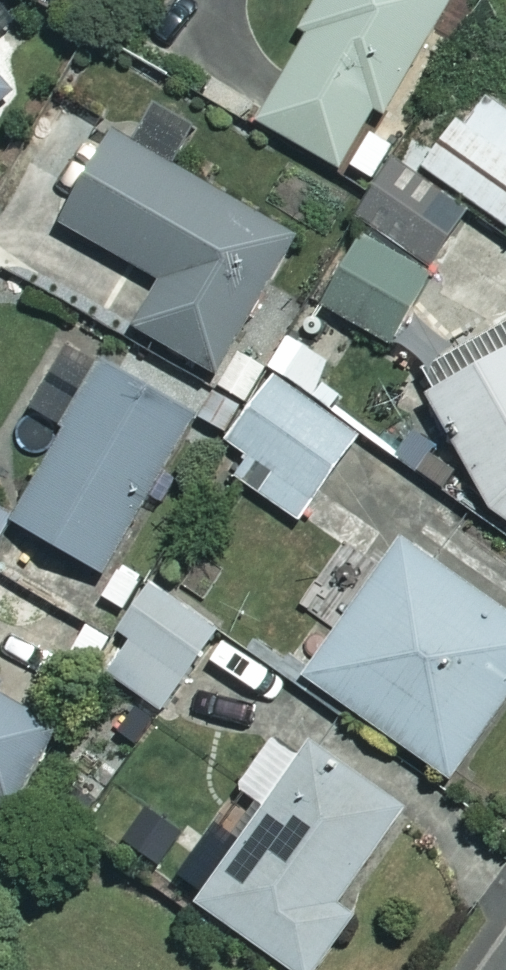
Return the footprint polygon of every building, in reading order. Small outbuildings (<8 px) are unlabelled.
[(296,27),(304,31),(253,120),(336,167),(370,108),(381,114),(446,0),(312,0),(296,27)] [(13,17),(0,2),(0,28),(13,17)] [(0,74),(0,98),(12,88),(0,74)] [(483,92),(463,122),(454,116),(419,164),(505,225),(505,108),(483,92)] [(150,97),(128,135),(107,123),(53,216),(158,276),(131,323),(213,370),(294,231),(169,160),(192,121),(150,97)] [(388,158),(352,220),(429,266),(466,204),(388,158)] [(428,271),(358,230),(317,299),(388,340),(428,271)] [(192,412),(63,339),(26,404),(60,423),(10,511),(7,517),(102,570),(192,412)] [(424,389),(489,507),(505,518),(505,343),(424,389)] [(358,433),(270,372),(224,437),(246,453),(231,474),(297,519),(358,433)] [(7,517),(10,511),(0,505),(0,529),(7,517)] [(406,552),(346,640),(320,622),(288,668),(459,787),(505,719),(505,621),(406,552)] [(224,639),(166,594),(105,673),(164,718),(224,639)] [(0,691),(0,810),(14,819),(67,730),(0,691)] [(283,741),(243,798),(272,818),(205,913),(285,969),(325,969),(359,921),(343,909),(403,825),(283,741)] [(196,807),(179,790),(126,843),(166,883),(200,850),(176,826),(196,807)]
